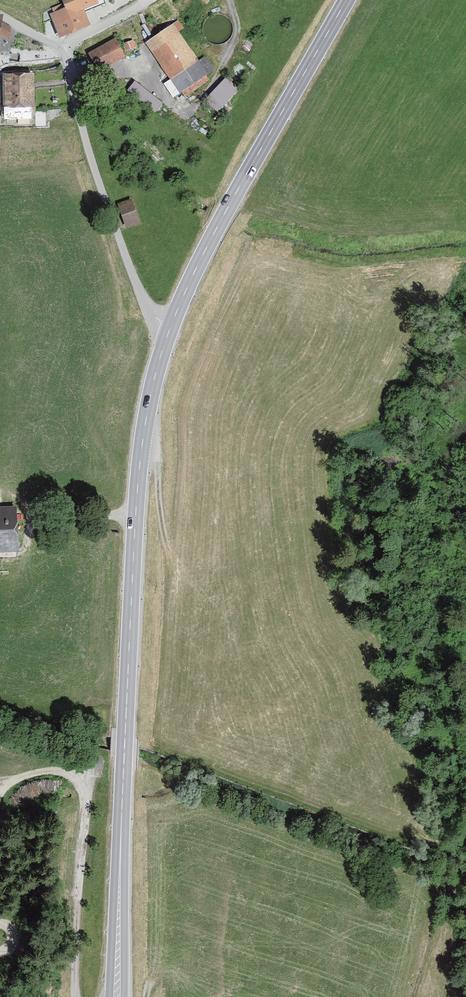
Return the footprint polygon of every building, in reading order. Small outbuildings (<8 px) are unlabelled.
[(63,3),(52,8),(54,13),(51,14),(60,36),(89,25),(83,8),(98,2),(97,0),(62,0),(63,3)] [(1,35),(9,39),(11,27),(2,22),(2,19),(2,15),(0,14),(0,44),(1,35)] [(180,30),(174,21),(141,45),(167,81),(162,84),(171,97),(179,92),(183,99),(207,82),(203,77),(212,71),(202,57),(196,61),(176,33),(180,30)] [(121,58),(112,41),(85,55),(94,72),(121,58)] [(133,49),(131,41),(121,45),(124,53),(133,49)] [(0,75),(0,107),(32,106),(32,75),(0,75)] [(237,90),(223,78),(201,102),(215,115),(237,90)] [(158,103),(132,83),(125,92),(151,112),(158,103)] [(137,223),(128,200),(115,205),(123,228),(137,223)] [(0,507),(0,553),(16,552),(13,506),(0,507)] [(31,783),(34,793),(49,788),(46,778),(31,783)]
